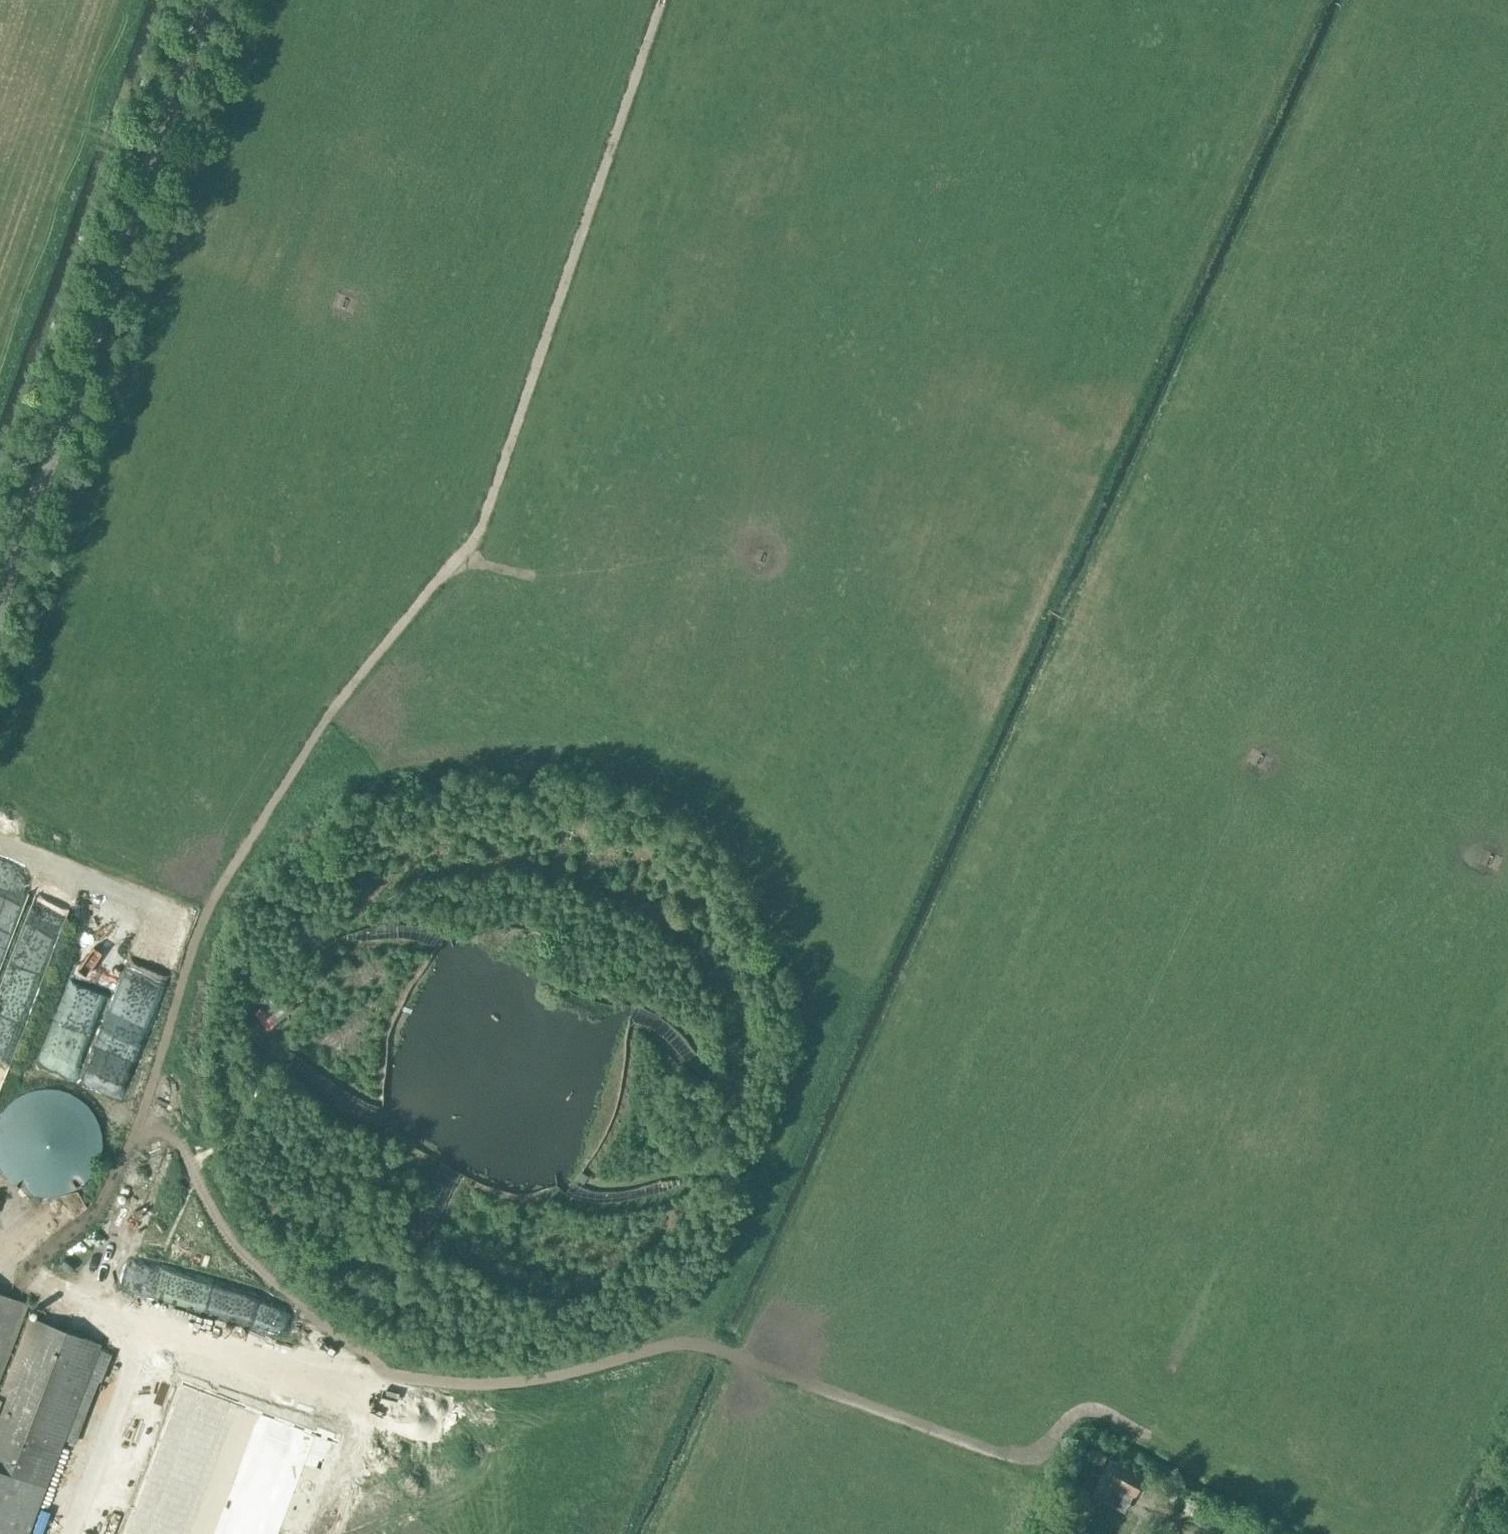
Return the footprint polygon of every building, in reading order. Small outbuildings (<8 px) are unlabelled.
[(0,1167),(8,1177),(17,1186),(29,1192),(41,1195),(54,1195),(66,1192),(78,1186),(87,1177),(95,1167),(99,1155),(101,1142),(99,1129),(95,1117),(87,1107),(78,1098),(66,1092),(54,1089),(41,1089),(29,1092),(17,1098),(8,1107),(0,1117),(0,1118),(0,1166),(0,1167)] [(0,1293),(0,1371),(26,1304),(0,1293)] [(101,1345),(29,1317),(0,1392),(0,1533),(27,1533),(101,1345)] [(295,1408),(161,1356),(92,1533),(246,1533),(295,1408)] [(1111,1481),(1135,1494),(1144,1477),(1120,1464),(1111,1481)]
